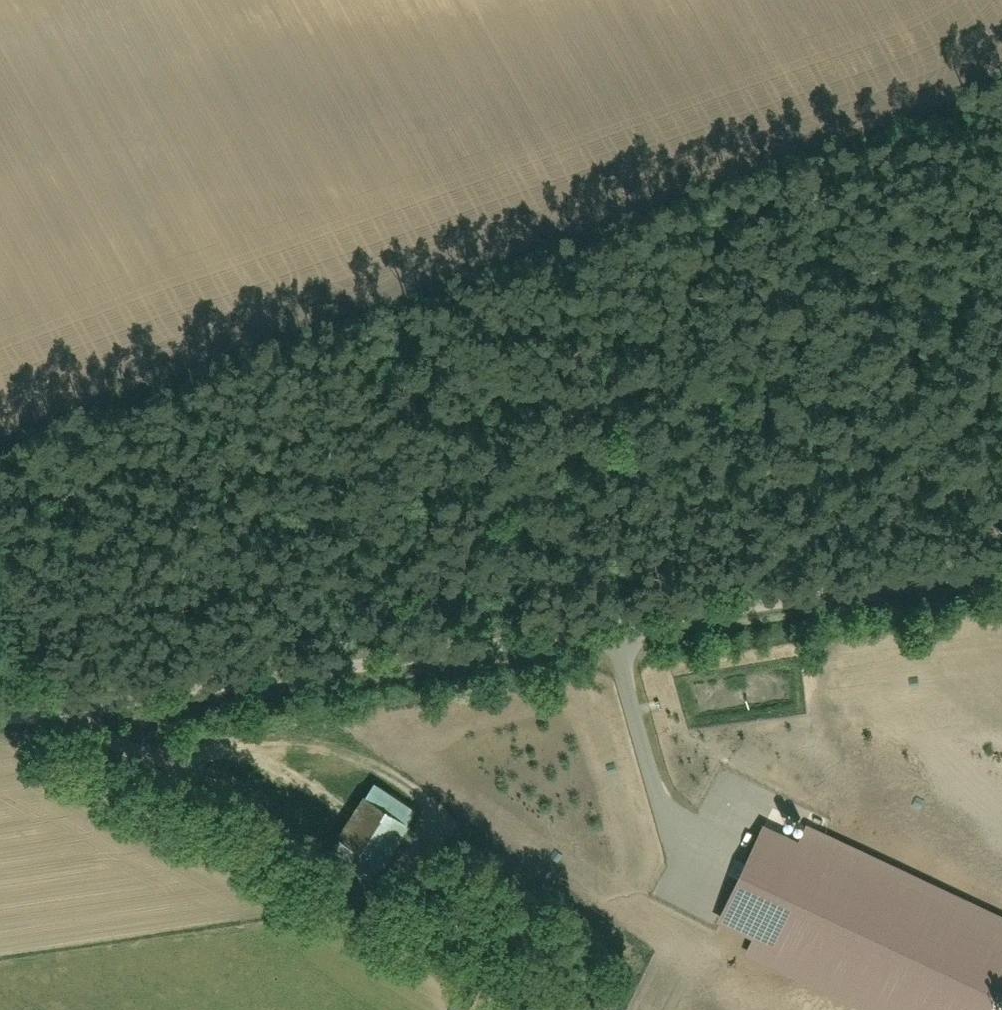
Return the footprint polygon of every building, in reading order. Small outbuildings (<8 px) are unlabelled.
[(414,808),(373,785),(361,803),(403,827),(414,808)] [(403,827),(361,803),(329,860),(377,887),(409,830),(403,827)]
